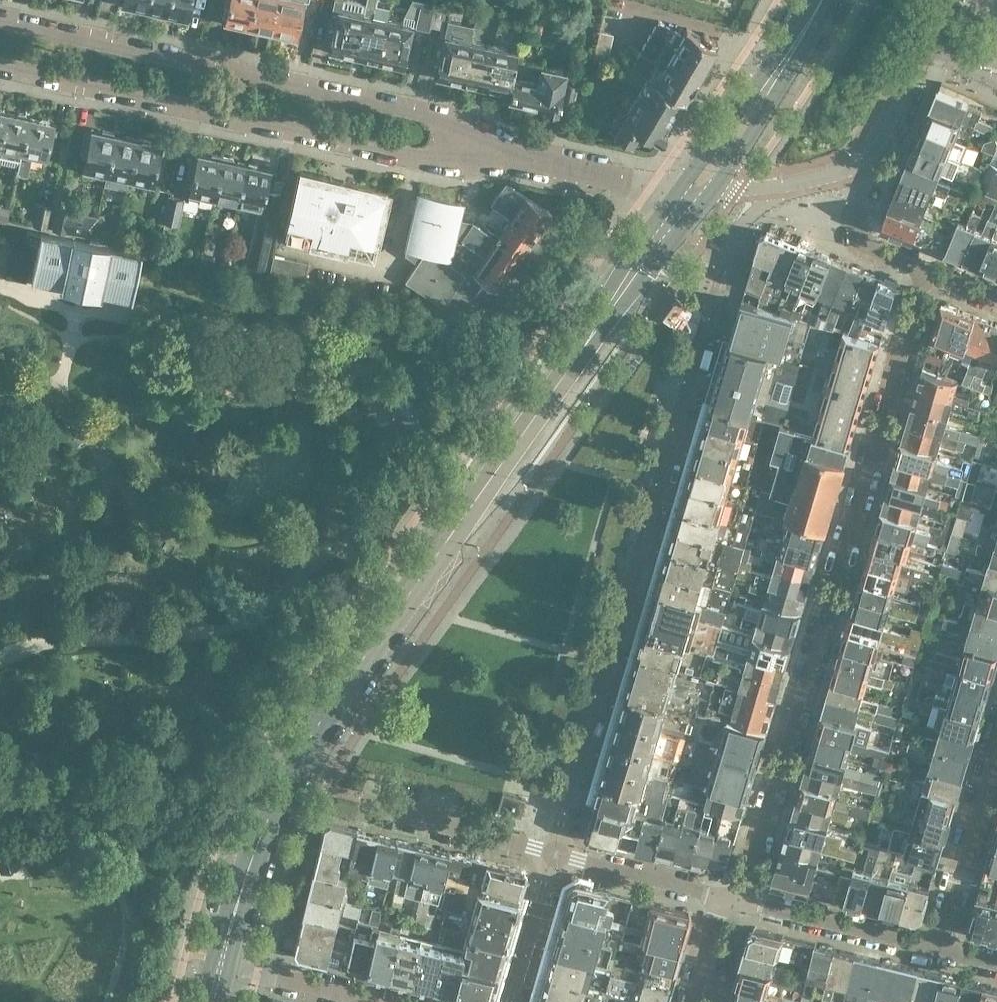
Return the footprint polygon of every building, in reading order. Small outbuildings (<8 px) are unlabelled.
[(147,7),(150,8),(151,10),(154,12),(157,13),(160,12),(163,11),(187,16),(191,0),(148,0),(147,7)] [(228,8),(225,7),(223,17),(226,17),(225,19),(249,25),(255,0),(230,0),(228,8)] [(249,25),(250,25),(250,27),(262,30),(262,27),(272,30),(279,0),(255,0),(249,25)] [(272,30),(273,30),(273,33),(285,35),(285,33),(296,35),(298,26),(301,27),(302,20),(299,19),(304,0),(279,0),(272,30)] [(364,14),(365,8),(361,5),(356,3),(350,2),(345,3),(346,0),(331,0),(335,1),(330,20),(325,43),(326,43),(328,36),(332,37),(330,48),(341,50),(343,53),(350,55),(353,53),(355,53),(364,14)] [(355,53),(365,56),(367,58),(374,60),(377,58),(379,59),(388,20),(372,16),(376,0),(367,0),(365,8),(364,14),(355,53)] [(379,59),(380,59),(382,62),(389,63),(392,62),(403,64),(406,53),(410,54),(409,62),(410,62),(415,38),(409,37),(411,27),(428,30),(434,4),(415,0),(412,0),(404,17),(403,23),(388,20),(379,59)] [(440,34),(447,36),(445,48),(438,46),(433,70),(434,70),(436,63),(439,63),(437,74),(448,77),(450,80),(457,81),(460,79),(462,80),(471,41),(456,37),(458,27),(454,26),(457,10),(435,5),(431,22),(442,25),(440,34)] [(631,67),(648,78),(685,100),(717,45),(716,44),(718,41),(703,32),(701,36),(686,27),(683,34),(658,19),(631,67)] [(607,58),(613,34),(600,31),(594,55),(607,58)] [(471,41),(462,80),(464,80),(466,83),(472,84),(476,83),(486,85),(494,46),(471,41)] [(494,46),(486,85),(487,85),(489,88),(496,89),(499,88),(509,90),(514,73),(517,59),(518,51),(494,46)] [(514,73),(509,90),(508,98),(512,99),(514,101),(522,103),(525,102),(533,103),(533,105),(534,105),(535,104),(541,107),(542,105),(544,106),(544,107),(558,110),(559,105),(567,69),(540,63),(540,64),(517,59),(514,73)] [(613,132),(630,143),(635,135),(657,148),(658,147),(648,141),(646,139),(649,135),(650,136),(651,135),(661,141),(662,140),(660,139),(664,131),(667,132),(667,131),(664,129),(682,100),(685,101),(685,100),(648,78),(624,114),(619,111),(608,127),(613,132)] [(563,89),(559,105),(558,110),(571,113),(576,92),(563,89)] [(937,91),(930,108),(989,132),(993,122),(980,116),(983,110),(937,91)] [(8,112),(6,112),(4,109),(0,108),(0,151),(8,112)] [(923,125),(954,138),(954,139),(957,131),(971,137),(975,127),(930,108),(923,125)] [(8,112),(0,151),(0,159),(21,163),(24,152),(31,117),(28,117),(26,114),(20,112),(18,114),(8,112)] [(24,152),(21,163),(20,171),(29,173),(33,155),(42,156),(41,158),(46,159),(51,135),(54,136),(57,124),(53,123),(54,122),(51,121),(49,119),(43,117),(40,119),(31,117),(24,152)] [(954,138),(923,125),(916,142),(976,166),(987,171),(991,162),(965,151),(952,145),(954,138)] [(83,172),(88,173),(89,170),(107,174),(115,136),(114,136),(114,132),(103,130),(102,133),(92,131),(92,132),(88,131),(87,132),(89,132),(92,132),(90,141),(87,140),(87,138),(86,138),(84,146),(89,147),(83,172)] [(115,136),(107,174),(130,179),(139,138),(126,135),(125,138),(115,136)] [(139,138),(130,179),(148,183),(147,186),(152,187),(157,162),(162,163),(164,155),(163,155),(162,156),(159,155),(160,148),(164,148),(164,149),(165,149),(165,148),(161,147),(161,146),(151,144),(151,140),(139,138)] [(994,155),(996,149),(996,142),(995,139),(985,145),(983,150),(994,155)] [(916,142),(909,159),(941,172),(944,164),(957,170),(958,168),(972,175),(976,166),(916,142)] [(216,198),(224,157),(213,155),(211,157),(199,154),(198,155),(194,154),(193,155),(194,156),(195,155),(198,156),(197,161),(192,160),(189,173),(194,174),(190,192),(190,196),(199,198),(199,194),(216,198)] [(224,157),(216,198),(239,203),(247,165),(235,162),(234,159),(224,157)] [(909,159),(903,175),(934,188),(966,201),(967,201),(970,194),(950,186),(951,185),(938,179),(941,172),(909,159)] [(992,193),(996,195),(996,165),(991,162),(987,171),(986,171),(979,187),(981,188),(992,193)] [(247,165),(239,203),(262,207),(261,212),(259,211),(253,240),(251,239),(245,263),(265,267),(274,218),(278,198),(280,192),(271,190),(274,178),(269,177),(270,172),(273,172),(273,173),(275,173),(275,172),(270,170),(260,168),(258,164),(250,163),(247,165)] [(299,170),(285,232),(372,253),(387,191),(345,181),(345,180),(344,180),(343,182),(332,179),(332,177),(330,177),(299,170)] [(903,175),(895,192),(927,205),(931,197),(944,203),(944,202),(962,209),(966,201),(934,188),(903,175)] [(468,270),(448,299),(468,313),(487,283),(499,291),(544,225),(552,214),(506,182),(491,204),(511,218),(496,239),(472,273),(468,270)] [(958,220),(956,227),(953,234),(946,252),(963,259),(976,229),(976,227),(982,215),(981,214),(991,193),(981,189),(966,223),(958,220)] [(895,192),(889,208),(953,234),(956,227),(937,219),(937,218),(924,212),(927,205),(895,192)] [(419,193),(405,254),(417,262),(405,281),(444,306),(448,299),(468,270),(472,273),(496,239),(474,221),(470,226),(456,223),(461,203),(419,193)] [(988,200),(996,203),(996,204),(996,195),(992,193),(988,200)] [(179,225),(182,208),(184,199),(168,196),(167,198),(163,221),(179,225)] [(53,201),(37,198),(32,224),(47,227),(53,201)] [(963,259),(980,266),(996,226),(996,204),(996,203),(989,218),(988,218),(983,232),(976,229),(963,259)] [(73,208),(59,204),(57,204),(52,228),(94,238),(99,216),(72,211),(73,208)] [(8,219),(11,208),(0,206),(0,217),(8,219)] [(953,234),(889,208),(883,223),(884,227),(946,252),(953,234)] [(157,253),(163,221),(147,218),(142,251),(157,253)] [(113,222),(102,224),(103,234),(115,232),(113,222)] [(980,266),(996,273),(996,226),(980,266)] [(135,286),(140,261),(141,253),(111,247),(71,239),(28,230),(28,231),(25,242),(26,242),(38,244),(34,264),(32,279),(33,279),(33,280),(62,286),(62,287),(62,288),(63,288),(77,291),(85,293),(99,295),(100,296),(100,295),(101,293),(131,299),(132,299),(135,286)] [(768,231),(762,235),(755,256),(772,264),(783,238),(768,231)] [(799,244),(783,238),(772,264),(769,272),(786,279),(799,244)] [(799,244),(786,279),(793,283),(789,294),(781,291),(774,309),(791,314),(802,286),(816,251),(806,247),(799,244)] [(816,251),(802,286),(818,293),(832,258),(816,251)] [(201,253),(199,265),(211,267),(214,256),(201,253)] [(285,257),(273,255),(269,277),(280,280),(280,279),(285,257)] [(755,256),(747,284),(758,288),(756,293),(761,295),(763,290),(769,272),(772,264),(755,256)] [(296,260),(285,257),(280,279),(292,282),(296,260)] [(832,258),(818,293),(826,296),(815,321),(825,324),(834,300),(848,264),(832,258)] [(309,262),(296,260),(292,282),(304,285),(309,262)] [(848,264),(834,300),(825,324),(834,327),(844,303),(851,306),(865,271),(848,264)] [(865,271),(851,306),(858,309),(849,332),(858,334),(866,313),(880,277),(865,271)] [(784,284),(786,279),(769,272),(761,295),(759,305),(774,309),(777,299),(771,296),(777,281),(784,284)] [(880,277),(866,313),(858,334),(881,341),(883,331),(887,321),(893,301),(898,284),(880,277)] [(815,303),(807,299),(803,308),(811,312),(815,303)] [(741,307),(737,320),(806,340),(812,321),(794,315),(791,314),(774,309),(759,305),(743,300),(741,307)] [(942,305),(932,338),(924,365),(939,371),(949,345),(950,343),(960,309),(945,303),(942,305)] [(675,306),(666,318),(671,321),(679,310),(675,306)] [(950,343),(949,345),(939,371),(947,375),(957,348),(965,351),(976,316),(960,309),(950,343)] [(976,316),(965,351),(973,355),(963,382),(971,385),(981,358),(982,356),(993,322),(976,316)] [(734,327),(731,338),(770,350),(770,351),(800,360),(806,340),(737,320),(734,327)] [(806,340),(800,360),(827,368),(831,355),(834,344),(833,344),(836,334),(837,334),(839,328),(834,327),(825,324),(815,321),(812,320),(812,321),(806,340)] [(981,358),(971,385),(990,393),(992,385),(982,381),(990,361),(996,364),(996,324),(993,322),(982,356),(981,358)] [(849,332),(839,328),(837,334),(842,336),(840,345),(834,344),(831,355),(873,367),(881,341),(858,334),(849,332)] [(770,350),(731,338),(725,360),(764,371),(770,351),(770,350)] [(827,368),(800,360),(770,351),(764,371),(758,392),(752,413),(809,431),(816,405),(824,380),(827,368)] [(873,367),(831,355),(827,368),(824,380),(866,392),(873,367)] [(764,371),(725,360),(719,381),(758,392),(764,371)] [(922,371),(916,389),(954,400),(978,407),(980,398),(971,395),(956,391),(959,382),(922,371)] [(866,392),(824,380),(816,405),(858,417),(866,392)] [(758,392),(719,381),(712,402),(752,413),(758,392)] [(916,389),(911,406),(948,417),(951,409),(978,416),(980,408),(954,400),(916,389)] [(752,413),(712,402),(706,423),(746,434),(752,413)] [(858,417),(816,405),(809,431),(814,432),(851,443),(858,417)] [(911,406),(906,424),(943,435),(966,441),(978,445),(980,439),(981,435),(946,425),(948,417),(911,406)] [(809,431),(752,413),(746,434),(740,455),(734,476),(764,485),(758,505),(757,507),(786,515),(796,480),(798,481),(808,448),(809,449),(814,432),(809,431)] [(746,434),(706,423),(700,444),(740,455),(746,434)] [(906,424),(901,440),(938,452),(941,443),(964,449),(966,441),(943,435),(906,424)] [(814,432),(809,449),(846,459),(851,443),(814,432)] [(980,439),(978,445),(974,459),(982,461),(988,441),(980,439)] [(901,440),(896,458),(933,469),(968,479),(973,462),(966,460),(964,468),(936,460),(938,452),(901,440)] [(740,455),(700,444),(694,465),(734,476),(740,455)] [(809,449),(808,448),(798,481),(836,492),(846,459),(809,449)] [(896,458),(891,476),(928,487),(931,478),(959,486),(956,495),(963,497),(968,480),(968,479),(933,469),(896,458)] [(973,462),(968,480),(977,483),(982,462),(974,460),(973,462)] [(734,476),(694,465),(688,486),(758,505),(764,485),(734,476)] [(891,476),(886,493),(923,504),(947,511),(950,501),(926,494),(928,487),(891,476)] [(798,481),(796,480),(786,515),(826,527),(836,492),(798,481)] [(968,480),(963,497),(972,500),(977,483),(968,480)] [(758,505),(688,486),(682,506),(751,526),(754,517),(757,507),(758,505)] [(886,493),(881,510),(918,521),(921,512),(946,520),(943,529),(953,531),(958,514),(947,511),(923,504),(886,493)] [(990,505),(996,507),(996,497),(981,493),(978,501),(990,505)] [(972,500),(963,497),(958,514),(968,517),(969,517),(974,500),(972,500)] [(985,523),(996,526),(996,507),(990,505),(985,523)] [(751,526),(682,506),(675,528),(745,548),(747,540),(750,532),(751,526)] [(786,526),(784,533),(821,544),(826,527),(757,507),(754,517),(786,526)] [(881,510),(876,527),(928,543),(931,532),(916,528),(918,521),(881,510)] [(966,525),(968,517),(958,514),(953,531),(962,534),(963,535),(966,525)] [(979,539),(995,544),(996,545),(996,526),(985,523),(982,522),(980,529),(966,525),(963,535),(979,539)] [(876,527),(871,544),(905,555),(908,556),(911,547),(926,551),(944,557),(948,548),(939,546),(928,543),(876,527)] [(675,528),(669,548),(709,560),(739,568),(742,558),(745,548),(675,528)] [(953,531),(943,529),(939,546),(948,548),(953,531)] [(962,534),(953,531),(948,548),(957,551),(962,534)] [(747,540),(755,543),(764,545),(779,550),(816,561),(821,544),(784,533),(782,541),(750,532),(747,540)] [(990,561),(996,563),(996,545),(995,544),(979,539),(976,547),(993,552),(990,561)] [(747,540),(745,548),(742,558),(749,560),(755,543),(747,540)] [(905,555),(871,544),(866,561),(930,580),(933,571),(903,562),(905,555)] [(776,559),(774,567),(811,579),(816,561),(779,550),(764,545),(762,554),(776,559)] [(709,560),(669,548),(663,570),(703,581),(733,589),(737,575),(739,568),(709,560)] [(737,575),(747,577),(769,584),(806,595),(811,579),(774,567),(772,575),(749,568),(752,561),(749,560),(742,558),(739,568),(737,575)] [(866,561),(861,578),(895,588),(898,579),(926,587),(926,584),(936,587),(938,582),(930,580),(866,561)] [(984,582),(996,586),(996,563),(990,561),(987,572),(966,566),(966,569),(943,563),(941,570),(970,579),(984,582)] [(663,570),(657,591),(697,602),(727,610),(733,589),(703,581),(663,570)] [(766,593),(764,601),(801,612),(806,595),(769,584),(747,577),(744,586),(766,593)] [(861,578),(857,594),(919,612),(922,603),(893,594),(895,588),(861,578)] [(977,604),(996,609),(996,586),(984,582),(970,579),(967,589),(981,592),(977,604)] [(697,602),(657,591),(651,611),(691,622),(697,602)] [(944,595),(937,593),(934,603),(941,605),(944,595)] [(857,594),(852,610),(886,620),(888,612),(916,621),(919,612),(857,594)] [(734,610),(745,614),(759,618),(796,629),(801,612),(764,601),(762,609),(737,601),(734,610)] [(715,652),(715,651),(718,642),(723,625),(727,610),(697,602),(691,622),(685,644),(715,652)] [(958,621),(996,631),(996,609),(977,604),(974,617),(960,613),(958,621)] [(852,610),(847,627),(881,637),(919,648),(922,638),(884,628),(886,620),(852,610)] [(691,622),(651,611),(645,632),(685,644),(691,622)] [(757,626),(754,634),(791,646),(796,629),(759,618),(745,614),(742,622),(757,626)] [(966,645),(996,653),(996,631),(958,621),(945,617),(943,626),(969,633),(966,645)] [(786,662),(791,646),(754,634),(723,625),(718,642),(786,662)] [(881,637),(847,627),(842,645),(876,655),(881,637)] [(645,632),(639,654),(708,674),(709,670),(715,652),(685,644),(645,632)] [(747,660),(744,669),(781,680),(786,662),(718,642),(715,651),(747,660)] [(842,645),(837,661),(871,671),(890,677),(893,668),(889,667),(892,659),(876,655),(842,645)] [(960,665),(993,674),(996,661),(996,653),(966,645),(962,657),(937,650),(934,658),(960,665)] [(708,674),(639,654),(633,675),(702,695),(703,693),(707,676),(708,674)] [(958,673),(954,686),(987,695),(993,674),(960,665),(934,658),(932,666),(958,673)] [(837,661),(832,679),(866,688),(869,680),(893,687),(896,679),(890,677),(871,671),(837,661)] [(707,676),(739,686),(776,696),(781,680),(744,669),(742,676),(718,669),(717,673),(709,670),(708,674),(707,676)] [(702,695),(633,675),(627,694),(668,706),(693,713),(697,714),(698,709),(702,695)] [(910,675),(905,694),(915,696),(920,678),(910,675)] [(703,693),(734,702),(771,713),(776,696),(739,686),(707,676),(703,693)] [(832,679),(827,696),(899,717),(900,713),(892,711),(893,706),(879,702),(880,700),(864,695),(866,688),(832,679)] [(922,699),(948,706),(981,716),(987,695),(954,686),(950,698),(925,690),(922,699)] [(698,709),(728,718),(730,719),(767,730),(771,713),(734,702),(703,693),(702,695),(698,709)] [(668,706),(627,694),(620,717),(662,729),(668,706)] [(922,699),(906,695),(904,699),(921,704),(922,699)] [(827,696),(822,713),(856,722),(858,714),(896,726),(897,721),(899,717),(827,696)] [(945,716),(941,727),(975,736),(981,716),(948,706),(922,699),(921,704),(920,709),(945,716)] [(697,714),(693,713),(680,757),(672,755),(659,776),(677,781),(678,778),(695,783),(710,788),(715,770),(712,769),(692,763),(698,741),(719,747),(720,744),(722,736),(728,718),(698,709),(697,714)] [(822,713),(817,731),(885,750),(889,751),(891,742),(884,739),(856,731),(859,723),(856,722),(822,713)] [(662,729),(620,717),(614,739),(656,751),(662,729)] [(896,726),(894,733),(893,737),(901,739),(905,724),(897,721),(896,726)] [(915,742),(935,748),(969,757),(975,736),(941,727),(938,739),(918,733),(915,742)] [(817,731),(812,747),(849,758),(851,749),(868,754),(868,752),(883,757),(885,750),(817,731)] [(656,751),(614,739),(608,761),(649,774),(656,751)] [(933,756),(929,768),(963,777),(969,757),(935,748),(915,742),(905,739),(903,745),(904,747),(933,756)] [(712,769),(715,770),(752,781),(759,756),(720,744),(719,747),(712,769)] [(812,747),(807,765),(879,784),(881,776),(882,774),(847,765),(849,758),(812,747)] [(897,765),(899,760),(887,757),(884,767),(890,769),(897,765)] [(649,774),(608,761),(602,781),(643,794),(649,774)] [(807,765),(802,782),(839,791),(842,782),(877,792),(879,784),(807,765)] [(913,786),(923,789),(957,798),(963,777),(929,768),(926,780),(908,775),(905,784),(913,786)] [(715,770),(710,788),(747,799),(752,781),(715,770)] [(659,776),(649,774),(643,794),(637,816),(645,818),(665,823),(666,817),(667,817),(677,781),(659,776)] [(879,784),(877,792),(875,796),(885,799),(891,779),(881,776),(879,784)] [(643,794),(602,781),(595,804),(629,814),(628,818),(635,820),(636,816),(637,816),(643,794)] [(802,782),(797,799),(834,808),(868,818),(871,809),(837,800),(839,791),(802,782)] [(705,804),(707,804),(724,810),(742,815),(747,799),(710,788),(695,783),(692,793),(707,797),(705,804)] [(921,795),(917,810),(951,819),(957,798),(923,789),(913,786),(912,793),(921,795)] [(525,798),(501,791),(497,809),(520,816),(525,798)] [(665,823),(656,855),(674,860),(690,799),(681,797),(675,820),(667,817),(666,817),(665,823)] [(690,799),(674,860),(691,864),(701,827),(694,825),(699,802),(690,799)] [(797,799),(792,815),(829,825),(832,816),(848,820),(850,813),(834,808),(797,799)] [(595,804),(592,815),(617,823),(618,819),(627,822),(628,818),(629,814),(595,804)] [(701,827),(691,864),(708,868),(718,831),(724,810),(707,804),(705,811),(713,814),(709,829),(701,827)] [(718,831),(708,868),(725,872),(736,836),(742,815),(724,810),(718,831)] [(871,810),(868,819),(878,821),(881,822),(884,814),(871,810)] [(902,827),(911,830),(946,839),(951,819),(917,810),(913,821),(904,819),(902,827)] [(617,823),(592,815),(586,833),(590,839),(624,847),(629,832),(622,830),(624,825),(625,825),(627,822),(618,819),(617,823)] [(829,825),(792,815),(787,832),(841,846),(843,837),(827,832),(829,825)] [(629,832),(624,847),(636,850),(645,818),(637,816),(636,816),(635,820),(628,818),(627,822),(625,825),(624,825),(622,830),(629,832)] [(665,823),(645,818),(636,850),(656,855),(665,823)] [(324,826),(320,842),(335,846),(334,851),(339,852),(338,859),(349,862),(352,852),(357,829),(330,822),(324,826)] [(900,834),(909,837),(905,850),(910,851),(918,854),(939,859),(946,839),(911,830),(902,827),(900,834)] [(357,829),(352,852),(349,862),(347,871),(367,876),(369,867),(377,834),(357,829)] [(0,833),(0,864),(1,867),(20,862),(9,830),(0,833)] [(855,850),(841,846),(787,832),(782,849),(819,859),(822,849),(853,858),(855,850)] [(377,834),(369,867),(367,876),(380,879),(381,875),(384,876),(383,880),(387,881),(389,872),(397,839),(377,834)] [(397,839),(389,872),(397,874),(390,904),(399,907),(407,877),(414,844),(397,839)] [(852,876),(845,901),(864,906),(881,844),(863,839),(862,844),(860,851),(868,853),(863,871),(854,869),(852,876)] [(335,846),(320,842),(313,871),(345,879),(347,871),(349,862),(338,859),(339,852),(334,851),(335,846)] [(987,865),(996,867),(996,843),(994,842),(987,865)] [(414,844),(407,877),(414,879),(408,908),(412,909),(416,910),(431,848),(414,844)] [(881,844),(864,906),(882,910),(891,878),(881,876),(890,847),(881,844)] [(445,872),(449,852),(431,848),(416,910),(415,917),(414,922),(432,926),(435,915),(427,913),(429,904),(437,905),(445,872)] [(819,859),(782,849),(777,866),(838,882),(840,873),(817,867),(819,859)] [(891,878),(882,910),(901,915),(910,883),(912,876),(915,864),(918,854),(910,851),(902,881),(891,878)] [(522,870),(487,861),(449,852),(445,872),(480,882),(480,883),(520,895),(524,876),(522,870)] [(936,870),(939,859),(918,854),(915,864),(923,867),(936,870)] [(987,865),(982,882),(996,886),(996,867),(987,865)] [(838,882),(777,866),(773,880),(775,885),(809,893),(845,901),(852,876),(851,876),(842,874),(840,873),(838,882)] [(844,867),(842,874),(851,876),(853,870),(844,867)] [(313,871),(308,893),(345,902),(347,894),(343,892),(346,879),(345,879),(313,871)] [(435,915),(432,926),(438,928),(444,905),(510,923),(514,913),(516,903),(517,903),(520,895),(480,883),(480,882),(445,872),(437,905),(435,915)] [(986,936),(996,897),(996,886),(982,882),(978,897),(977,897),(969,927),(972,933),(986,936)] [(910,883),(901,915),(917,919),(922,916),(930,888),(910,883)] [(572,887),(565,909),(604,920),(609,921),(623,925),(631,898),(576,884),(572,887)] [(308,893),(303,914),(336,922),(337,920),(339,909),(359,914),(361,906),(345,902),(308,893)] [(986,936),(996,939),(996,897),(986,936)] [(631,898),(623,925),(620,934),(639,939),(646,942),(681,951),(691,916),(687,912),(631,898)] [(438,928),(446,930),(453,932),(466,935),(505,945),(505,944),(504,943),(506,924),(509,924),(508,925),(510,923),(444,905),(438,928)] [(347,963),(346,967),(366,972),(374,939),(373,939),(380,910),(372,907),(369,921),(358,919),(355,934),(354,934),(350,948),(347,963)] [(565,909),(559,930),(616,945),(617,944),(620,934),(623,925),(609,921),(604,920),(565,909)] [(336,922),(303,914),(298,935),(331,944),(336,922)] [(376,931),(374,939),(366,972),(388,978),(399,932),(400,925),(392,923),(391,928),(377,925),(376,931)] [(745,945),(779,955),(780,955),(780,954),(805,961),(811,963),(816,944),(754,929),(749,932),(745,945)] [(446,930),(444,939),(446,939),(453,935),(453,932),(446,930)] [(559,930),(552,951),(610,966),(611,962),(616,945),(559,930)] [(399,932),(388,978),(409,983),(420,937),(399,932)] [(443,941),(463,946),(470,947),(470,955),(467,964),(497,972),(505,945),(466,935),(453,932),(453,935),(446,939),(444,939),(443,941)] [(644,951),(641,961),(676,970),(681,951),(646,942),(639,939),(620,934),(617,944),(644,951)] [(294,950),(297,955),(326,962),(327,958),(329,954),(340,957),(338,965),(346,967),(347,963),(350,948),(331,944),(298,935),(294,950)] [(420,937),(409,983),(430,989),(440,947),(441,943),(420,937)] [(811,963),(808,976),(806,982),(804,990),(800,1001),(812,1001),(817,979),(827,981),(835,949),(816,944),(811,963)] [(745,945),(739,965),(789,978),(792,968),(777,963),(779,955),(745,945)] [(440,947),(430,989),(453,994),(461,962),(463,953),(440,947)] [(835,949),(827,981),(823,997),(832,1000),(836,984),(847,986),(855,954),(835,949)] [(552,951),(546,972),(604,987),(608,972),(610,966),(552,951)] [(461,962),(453,994),(483,1001),(489,999),(497,972),(467,964),(470,955),(463,953),(461,962)] [(847,986),(860,990),(857,1001),(866,1001),(869,992),(877,959),(855,954),(847,986)] [(869,992),(866,1001),(877,1001),(877,1000),(884,1001),(889,1001),(890,997),(898,964),(877,959),(869,992)] [(608,972),(636,979),(670,988),(676,970),(641,961),(639,970),(624,967),(625,965),(611,962),(610,966),(608,972)] [(811,963),(805,961),(800,980),(806,982),(808,976),(811,963)] [(890,997),(889,1001),(911,1001),(920,969),(898,964),(890,997)] [(739,965),(734,984),(768,992),(769,991),(772,982),(804,990),(806,982),(800,980),(789,978),(739,965)] [(911,1001),(934,1001),(941,974),(920,969),(911,1001)] [(540,993),(577,1001),(599,1001),(600,999),(606,1000),(608,992),(602,991),(604,987),(546,972),(540,993)] [(631,998),(647,1001),(666,1001),(670,988),(636,979),(608,972),(604,987),(602,991),(608,992),(631,998)] [(934,1001),(957,1001),(962,979),(941,974),(934,1001)] [(957,1001),(980,1001),(984,985),(962,979),(957,1001)] [(729,1001),(766,1001),(766,1000),(772,1001),(799,1001),(800,999),(769,991),(768,992),(734,984),(729,1001)] [(980,1001),(996,1001),(996,988),(984,985),(980,1001)] [(631,998),(608,992),(606,1000),(612,1001),(647,1001),(631,998)] [(537,1001),(577,1001),(540,993),(537,1001)]
